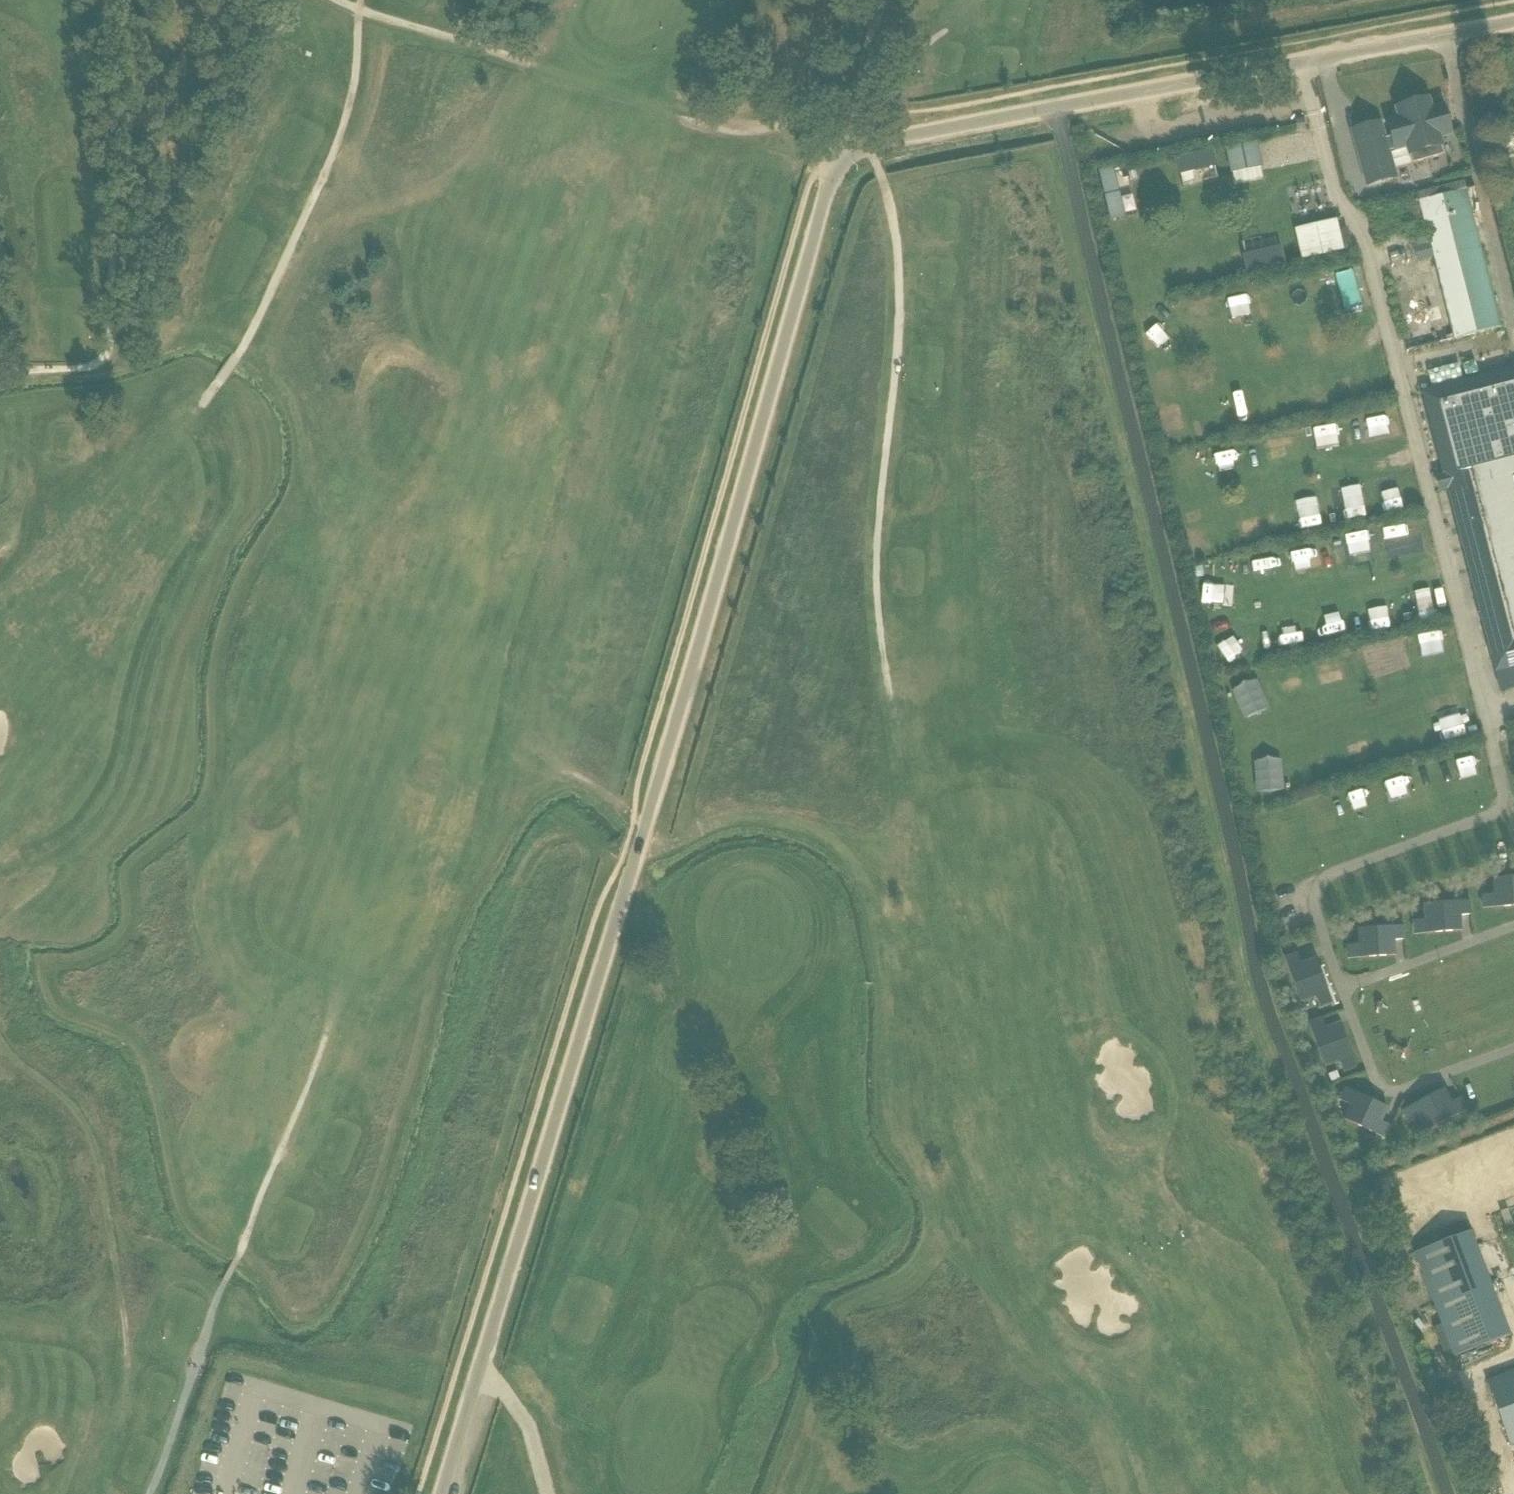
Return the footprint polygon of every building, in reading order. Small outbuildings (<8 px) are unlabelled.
[(1362,147),(1370,174),(1392,167),(1388,152),(1408,146),(1413,164),(1443,155),(1439,137),(1450,134),(1442,107),(1431,110),(1428,101),(1397,109),(1400,119),(1388,122),(1393,138),(1384,140),(1380,125),(1353,132),(1357,148),(1362,147)] [(1227,146),(1231,183),(1263,180),(1259,142),(1227,146)] [(1182,185),(1218,176),(1211,148),(1174,158),(1182,185)] [(1108,220),(1124,218),(1115,166),(1099,169),(1108,220)] [(1467,190),(1465,182),(1417,193),(1419,202),(1398,208),(1403,228),(1406,228),(1410,227),(1413,235),(1411,235),(1417,261),(1431,258),(1451,340),(1499,328),(1464,191),(1467,190)] [(1301,260),(1344,249),(1337,217),(1294,227),(1301,260)] [(1276,234),(1241,242),(1244,252),(1279,244),(1276,234)] [(1241,254),(1245,271),(1285,262),(1281,245),(1241,254)] [(1385,259),(1385,271),(1415,270),(1415,257),(1385,259)] [(1166,352),(1168,332),(1146,329),(1144,349),(1166,352)] [(1425,407),(1442,474),(1439,475),(1443,492),(1447,491),(1460,542),(1493,673),(1513,668),(1513,385),(1425,407)] [(1321,503),(1302,507),(1306,528),(1325,524),(1321,503)] [(1383,603),(1363,607),(1367,629),(1387,626),(1383,603)] [(1320,641),(1339,639),(1336,620),(1317,622),(1320,641)] [(1223,655),(1238,643),(1227,627),(1211,639),(1223,655)] [(1373,646),(1377,667),(1393,664),(1389,643),(1373,646)] [(1322,662),(1326,681),(1341,678),(1337,659),(1322,662)] [(1396,776),(1400,797),(1423,793),(1420,772),(1396,776)] [(1350,789),(1359,828),(1387,822),(1378,782),(1350,789)] [(1493,879),(1495,908),(1513,906),(1513,878),(1493,879)] [(1459,903),(1425,906),(1427,934),(1461,931),(1460,915),(1471,915),(1470,902),(1459,903)] [(1392,927),(1358,930),(1361,959),(1395,956),(1393,940),(1404,939),(1403,927),(1392,928),(1392,927)] [(1298,955),(1286,959),(1290,969),(1289,970),(1301,1002),(1328,992),(1317,960),(1301,965),(1298,955)] [(1322,1020),(1310,1024),(1314,1034),(1313,1034),(1325,1067),(1352,1057),(1340,1025),(1325,1030),(1322,1020)] [(1413,1106),(1427,1131),(1457,1115),(1466,1110),(1460,1098),(1451,1103),(1443,1090),(1413,1106)] [(1376,1134),(1377,1134),(1387,1138),(1392,1127),(1382,1123),(1388,1109),(1357,1095),(1345,1120),(1376,1134)] [(1415,1253),(1454,1356),(1508,1336),(1469,1232),(1415,1253)] [(1485,1383),(1508,1444),(1513,1442),(1513,1372),(1485,1383)]
